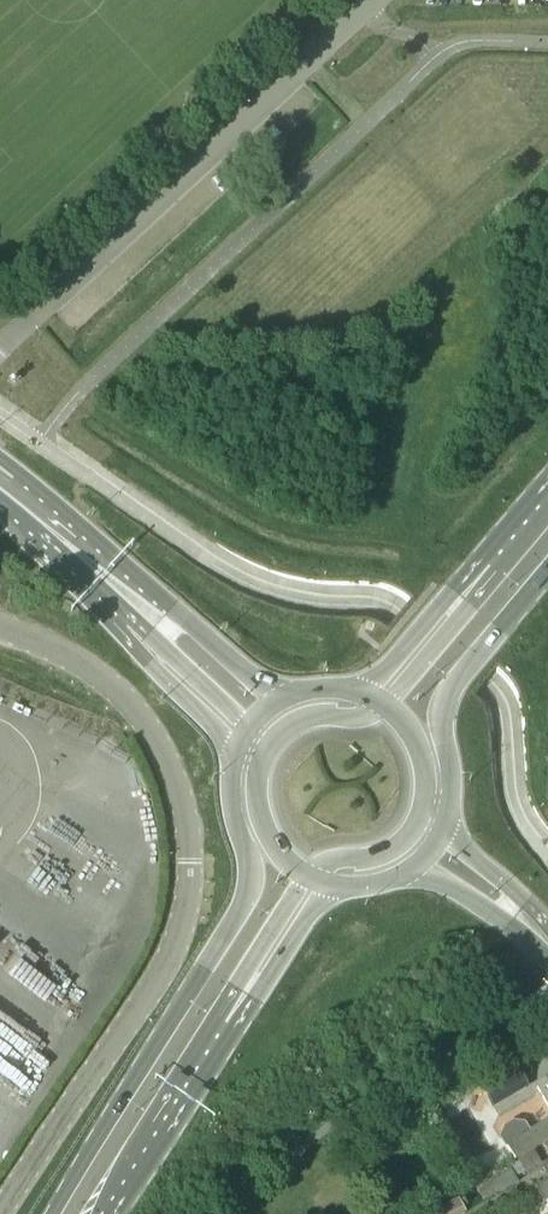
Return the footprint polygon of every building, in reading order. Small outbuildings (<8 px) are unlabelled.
[(481,1085),(482,1086),(493,1104),(526,1085),(514,1065),(481,1085)] [(534,1089),(547,1113),(547,1081),(534,1089)] [(529,1133),(524,1124),(514,1123),(506,1128),(502,1137),(515,1161),(533,1150),(543,1144),(547,1141),(547,1123),(529,1133)] [(541,1163),(533,1150),(515,1161),(493,1173),(495,1177),(476,1188),(483,1201),(518,1183),(515,1177),(525,1172),(526,1173),(541,1163)] [(535,1188),(544,1202),(547,1200),(547,1180),(535,1188)] [(467,1213),(459,1199),(431,1213),(464,1213),(467,1213)]
